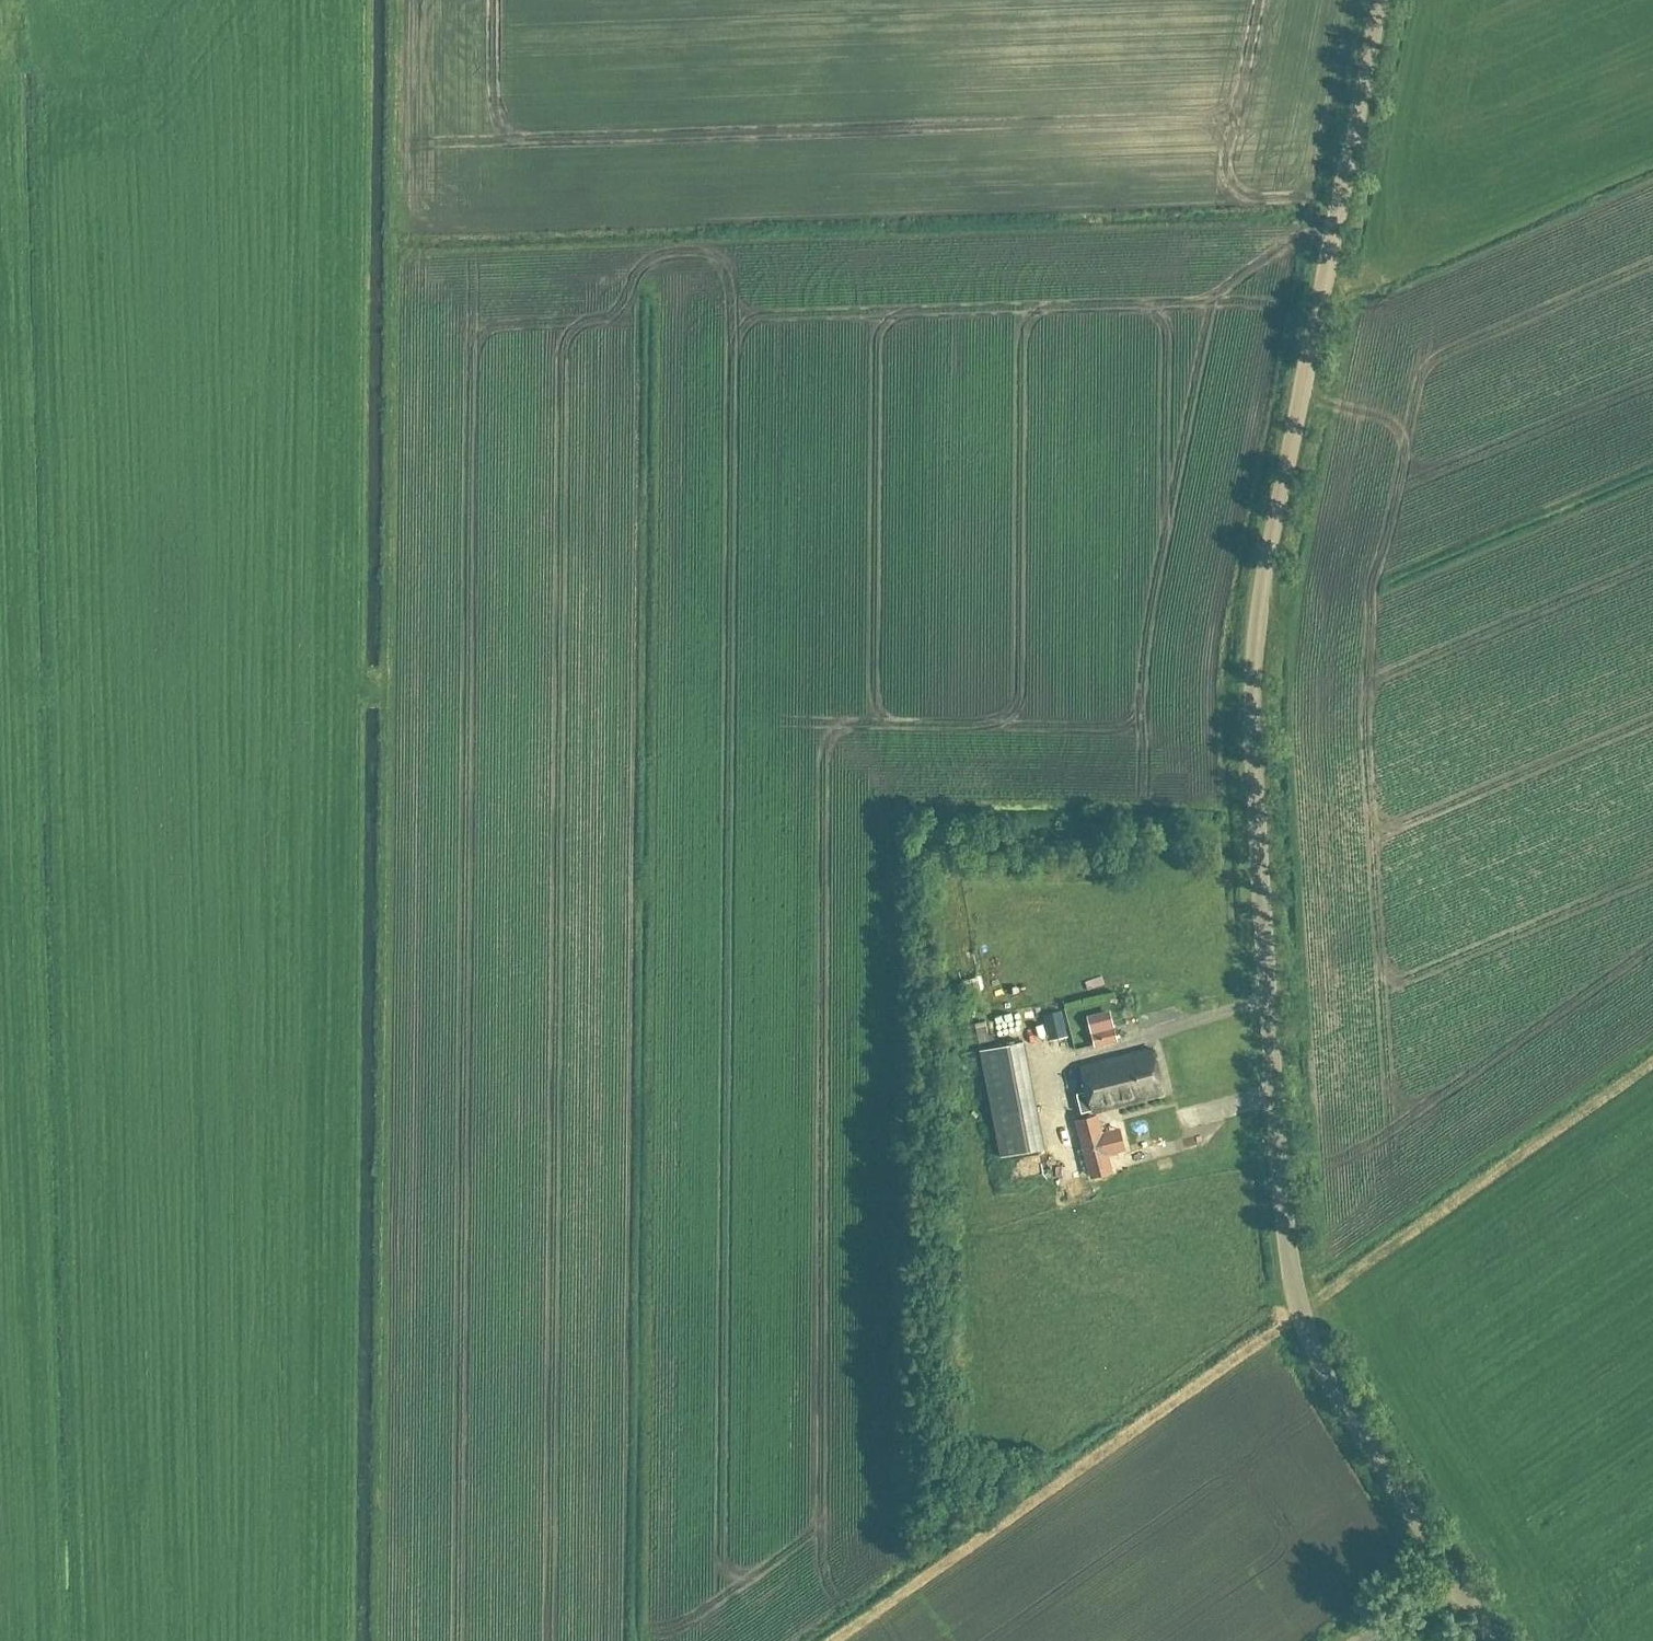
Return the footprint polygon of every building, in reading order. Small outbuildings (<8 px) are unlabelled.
[(1118,1038),(1115,1027),(1093,1032),(1096,1044),(1118,1038)] [(1045,1147),(1024,1041),(980,1050),(1001,1156),(1045,1147)] [(1166,1093),(1154,1049),(1082,1068),(1088,1089),(1077,1092),(1082,1112),(1093,1109),(1094,1113),(1166,1093)] [(1087,1134),(1090,1144),(1094,1159),(1111,1155),(1120,1153),(1114,1127),(1104,1129),(1087,1134)]
